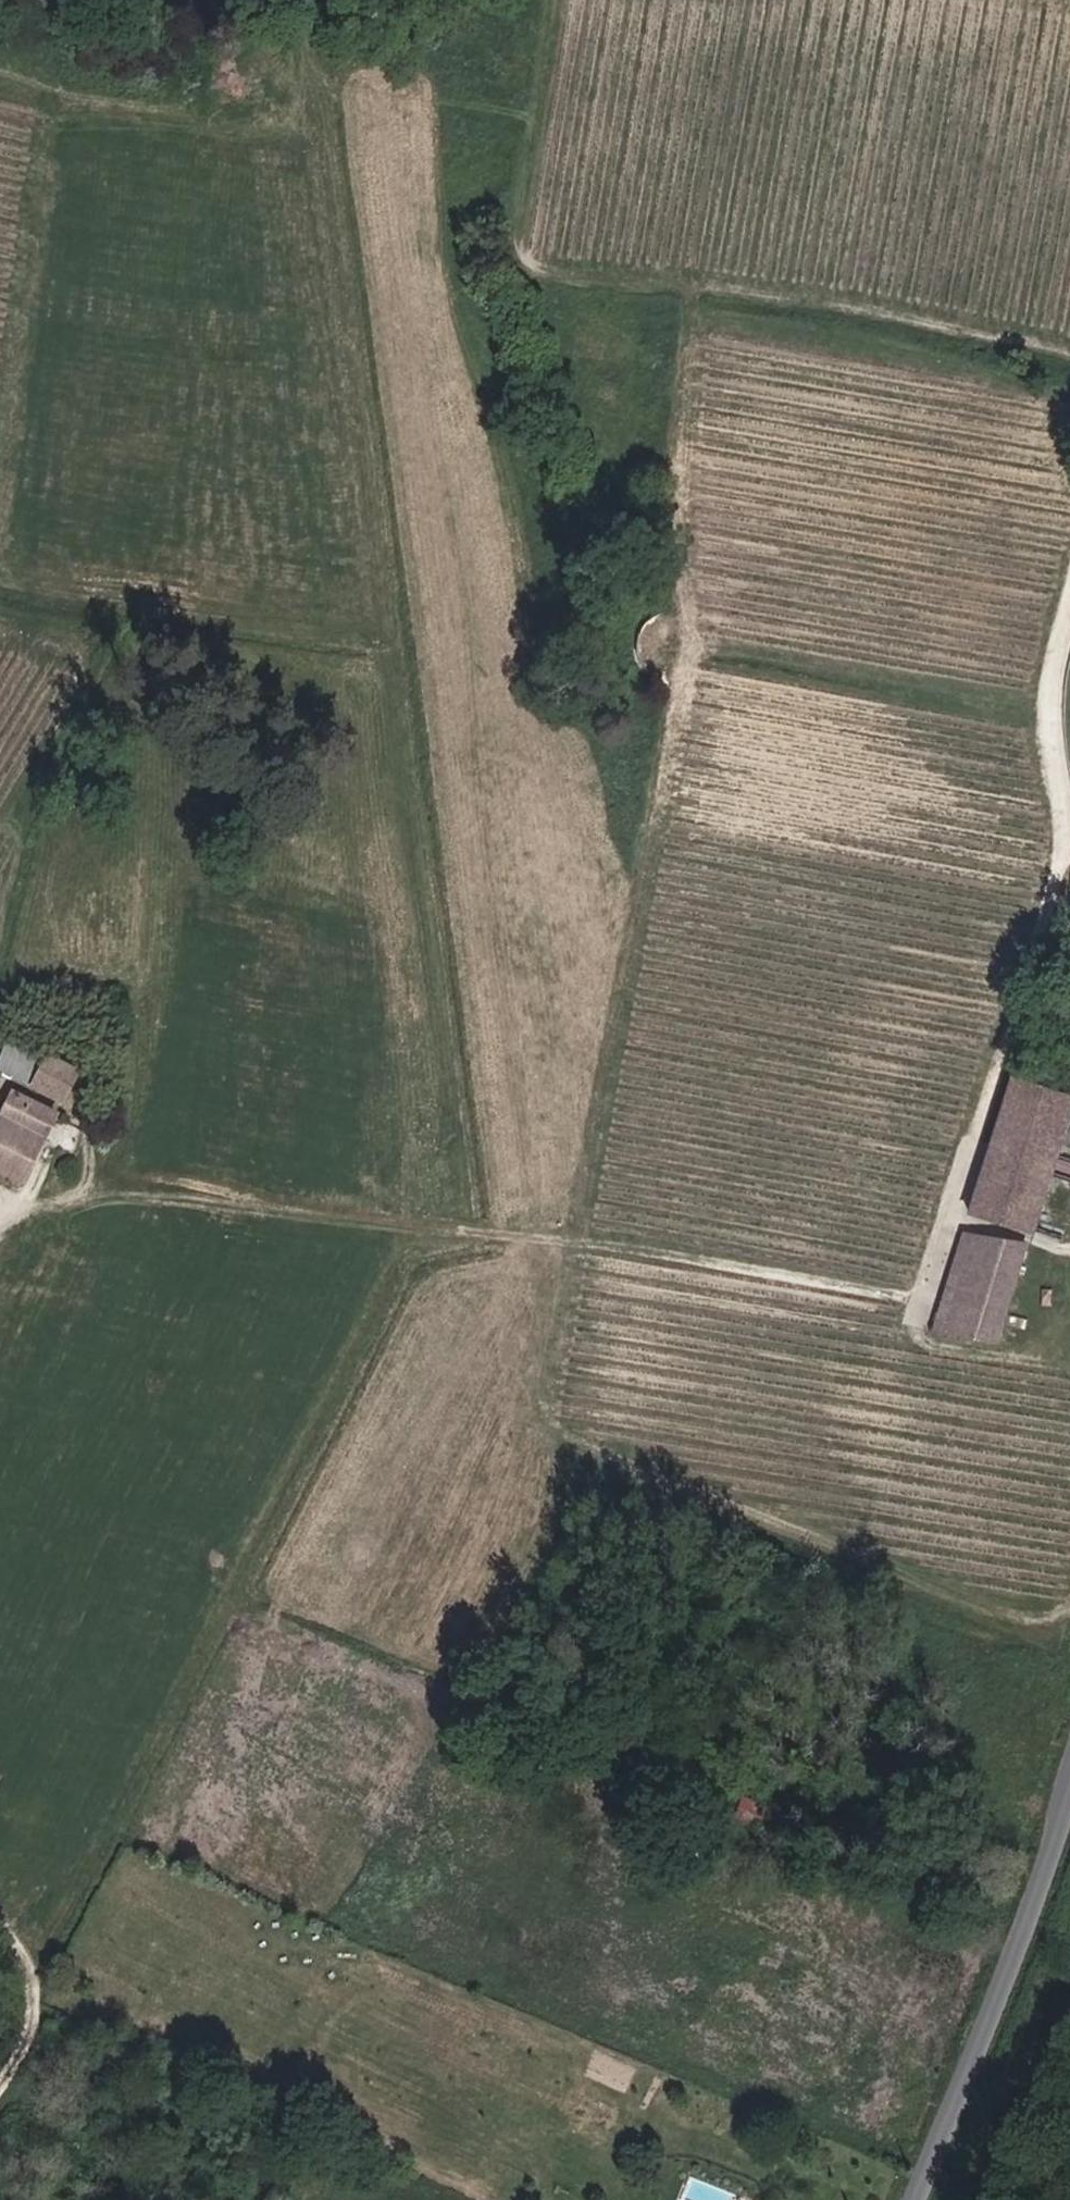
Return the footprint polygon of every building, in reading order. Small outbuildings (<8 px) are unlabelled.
[(64,1086),(33,1070),(18,1099),(48,1116),(64,1086)] [(1069,1155),(1069,1098),(1017,1084),(985,1210),(1052,1227),(1069,1155)] [(42,1126),(1,1104),(0,1107),(0,1190),(7,1193),(42,1126)] [(950,1325),(1015,1340),(1037,1247),(972,1232),(950,1325)] [(738,1814),(759,1821),(764,1808),(744,1800),(738,1814)]
